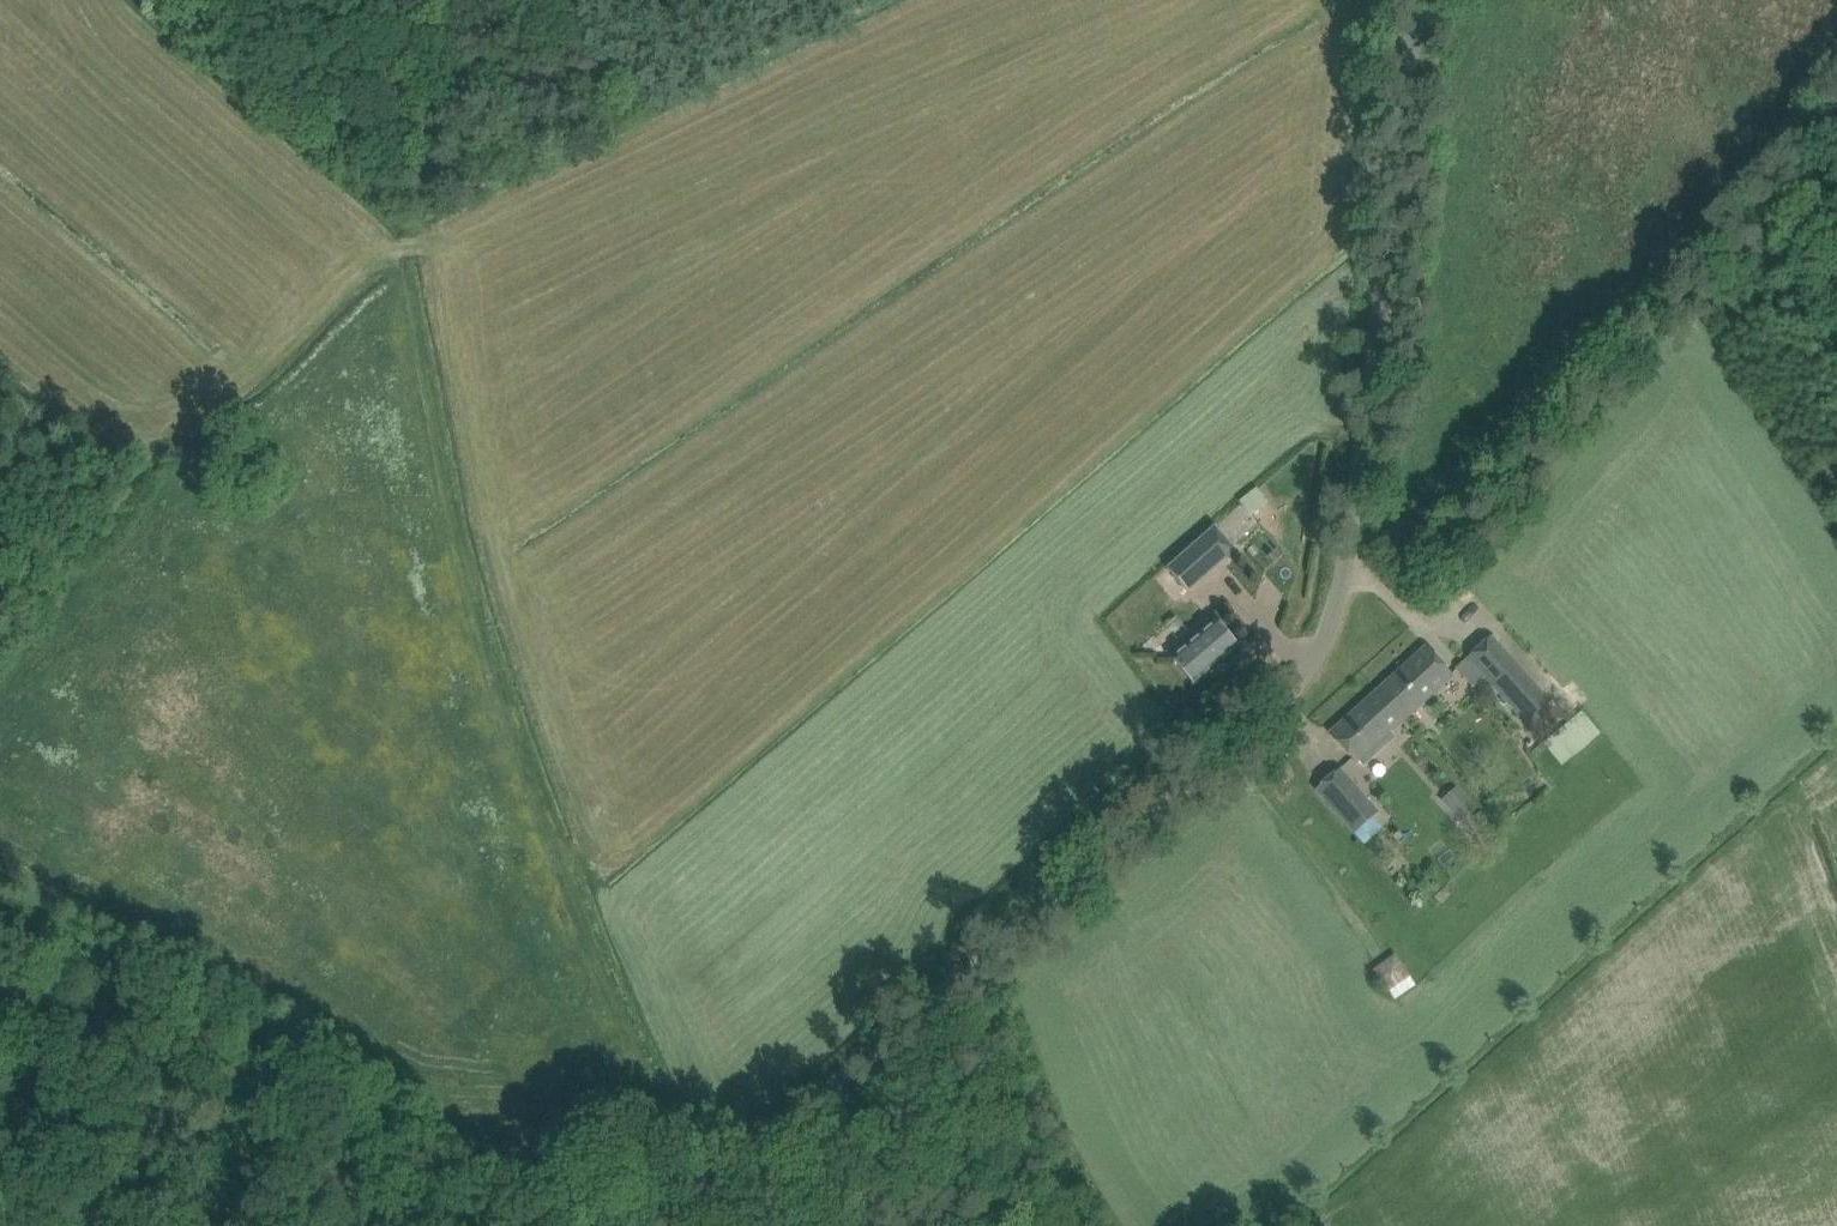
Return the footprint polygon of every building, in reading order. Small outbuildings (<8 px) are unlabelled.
[(1166,571),(1186,592),(1231,549),(1211,528),(1166,571)] [(1214,621),(1170,658),(1193,686),(1237,649),(1214,621)] [(1491,638),(1454,671),(1469,687),(1482,675),(1525,723),(1549,701),(1491,638)] [(1426,647),(1378,690),(1404,720),(1452,676),(1426,647)] [(1404,720),(1378,690),(1329,734),(1356,763),(1404,720)] [(1573,731),(1544,741),(1553,767),(1583,757),(1573,731)] [(1316,789),(1353,832),(1377,811),(1339,769),(1316,789)] [(1491,822),(1457,787),(1439,805),(1473,839),(1491,822)] [(1372,968),(1387,990),(1409,975),(1394,952),(1372,968)]
